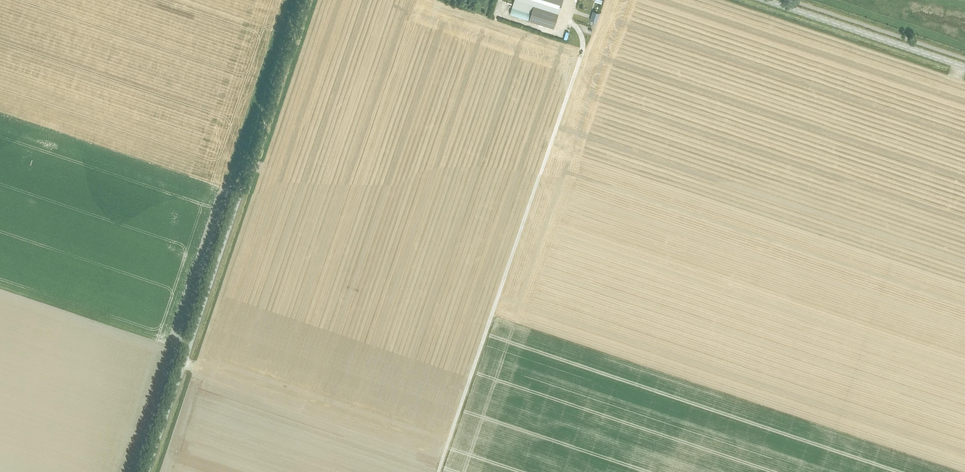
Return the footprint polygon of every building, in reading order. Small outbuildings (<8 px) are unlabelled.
[(514,0),(510,13),(528,20),(532,6),(514,0)] [(558,14),(562,0),(515,0),(558,14)] [(533,6),(529,20),(552,27),(557,14),(533,6)] [(595,10),(592,19),(598,21),(601,12),(595,10)]
